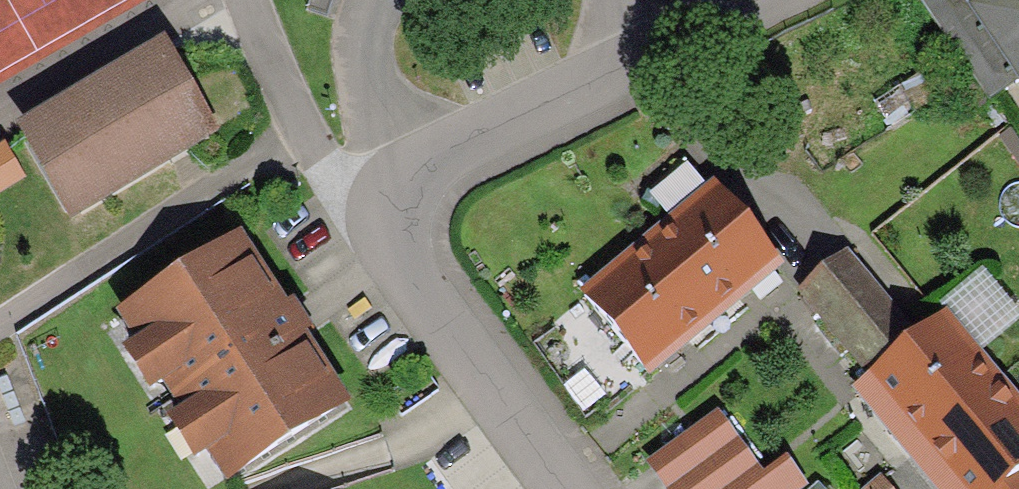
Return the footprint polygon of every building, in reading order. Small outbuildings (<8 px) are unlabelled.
[(1018,101),(1018,0),(912,0),(904,6),(984,124),(1018,101)] [(163,44),(15,131),(66,218),(215,132),(163,44)] [(702,176),(632,232),(709,327),(778,271),(702,176)] [(632,232),(562,288),(639,383),(709,327),(632,232)] [(118,324),(138,355),(126,363),(152,403),(165,395),(184,424),(172,432),(199,475),(212,466),(227,488),(236,488),(351,413),(354,412),(309,343),(317,338),(298,309),(290,314),(242,242),(118,324)] [(854,384),(904,343),(835,261),(786,302),(854,384)] [(986,387),(932,321),(904,343),(854,384),(848,389),(902,455),(986,387)] [(986,387),(902,455),(930,488),(996,488),(1015,473),(1018,470),(1018,427),(986,387)] [(640,488),(788,488),(772,467),(749,483),(704,421),(630,475),(640,488)] [(996,488),(1018,488),(1018,478),(1015,473),(996,488)]
